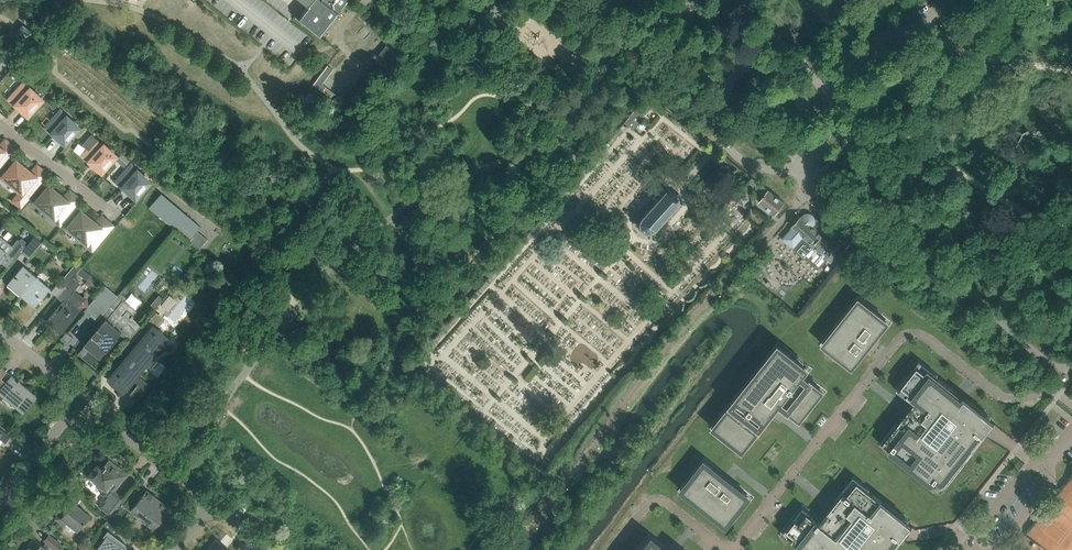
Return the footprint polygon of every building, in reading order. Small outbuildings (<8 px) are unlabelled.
[(308,5),(299,17),(297,17),(295,16),(294,17),(320,37),(349,0),(301,0),(308,5)] [(13,29),(16,31),(15,32),(16,33),(14,35),(25,43),(27,41),(28,41),(32,36),(31,35),(33,33),(22,24),(20,27),(19,26),(19,27),(16,25),(13,29)] [(334,101),(343,107),(356,109),(358,111),(403,57),(388,45),(387,45),(377,57),(375,55),(371,60),(373,62),(345,95),(336,98),(334,101)] [(327,66),(314,85),(323,92),(326,88),(323,85),(333,71),(327,66)] [(39,97),(24,84),(17,92),(11,87),(2,98),(23,115),(39,97)] [(636,107),(624,122),(633,129),(645,113),(654,101),(645,94),(636,107)] [(78,127),(63,114),(57,122),(51,117),(42,128),(63,146),(78,127)] [(101,174),(117,155),(102,143),(95,150),(89,145),(80,156),(101,174)] [(9,156),(0,149),(0,167),(9,156)] [(16,161),(7,172),(3,176),(21,191),(13,201),(20,207),(33,193),(32,192),(41,182),(29,172),(16,161)] [(134,199),(149,181),(134,168),(128,176),(122,171),(113,182),(134,199)] [(764,196),(758,203),(774,215),(784,203),(768,190),(768,191),(759,184),(752,179),(749,182),(757,187),(756,189),(764,196)] [(675,195),(676,194),(671,189),(670,190),(667,188),(667,187),(666,186),(665,186),(665,187),(665,188),(639,216),(637,221),(638,227),(642,230),(648,231),(652,228),(678,200),(679,200),(680,199),(680,198),(679,197),(678,197),(678,198),(675,195)] [(49,187),(40,198),(37,202),(55,217),(53,219),(60,224),(73,207),(62,198),(49,187)] [(160,195),(149,208),(174,228),(185,217),(160,195)] [(81,212),(72,223),(69,227),(77,234),(76,235),(79,237),(80,236),(87,242),(86,243),(93,249),(106,233),(94,223),(81,212)] [(802,217),(801,216),(792,226),(793,227),(783,239),(782,238),(781,239),(803,258),(804,257),(821,269),(834,250),(836,251),(841,244),(815,221),(815,220),(814,216),(811,214),(809,214),(806,214),(804,215),(802,217)] [(27,243),(35,250),(44,239),(36,232),(27,243)] [(10,253),(15,257),(25,246),(19,240),(13,248),(0,237),(0,264),(10,253)] [(76,263),(59,283),(65,288),(73,278),(73,277),(81,267),(76,263)] [(7,284),(21,296),(37,277),(23,265),(7,284)] [(37,277),(21,296),(34,307),(50,288),(37,277)] [(91,277),(87,282),(94,287),(98,282),(91,277)] [(83,307),(85,304),(85,300),(82,297),(74,291),(80,284),(73,278),(65,288),(57,297),(62,302),(46,322),(60,334),(83,307)] [(91,365),(97,357),(99,358),(105,351),(106,351),(117,338),(117,337),(120,334),(128,341),(137,330),(141,326),(140,325),(132,319),(134,316),(132,315),(136,311),(123,301),(126,297),(120,293),(117,296),(96,321),(100,325),(97,329),(97,328),(86,341),(83,345),(84,346),(77,354),(91,365)] [(169,295),(161,305),(165,308),(174,299),(169,295)] [(155,308),(163,299),(159,296),(151,305),(155,308)] [(830,339),(826,344),(829,347),(852,366),(863,352),(904,384),(899,390),(907,396),(915,403),(905,416),(898,424),(889,436),(861,472),(854,479),(862,486),(869,491),(884,503),(913,467),(922,474),(932,483),(941,489),(989,429),(993,424),(994,422),(965,399),(955,391),(937,377),(928,370),(880,331),(886,323),(863,305),(860,302),(855,307),(849,315),(841,325),(830,339)] [(120,365),(108,379),(121,390),(121,389),(123,391),(132,380),(133,380),(137,374),(135,373),(139,367),(138,366),(139,365),(143,368),(144,368),(144,367),(154,355),(154,356),(155,355),(154,354),(165,341),(161,338),(162,338),(155,332),(154,333),(151,330),(155,325),(157,326),(163,319),(161,318),(161,317),(155,312),(132,339),(133,340),(134,339),(138,343),(131,352),(120,365)] [(684,490),(690,495),(697,501),(708,509),(721,520),(727,524),(730,521),(748,498),(781,456),(838,500),(836,503),(830,510),(828,513),(823,520),(820,522),(820,523),(819,523),(812,516),(804,510),(796,520),(791,527),(785,534),(792,540),(805,549),(893,549),(901,539),(902,538),(907,532),(911,527),(912,526),(900,516),(884,503),(869,491),(862,486),(854,479),(861,472),(797,421),(805,412),(816,398),(821,392),(818,389),(801,376),(806,369),(786,353),(780,348),(777,351),(755,379),(745,392),(721,422),(716,428),(719,431),(729,439),(733,442),(739,446),(749,455),(728,482),(721,476),(705,464),(687,487),(684,490)] [(111,362),(117,354),(113,351),(107,359),(111,362)] [(24,413),(37,397),(12,376),(6,383),(0,378),(0,387),(2,388),(0,391),(0,394),(24,413)] [(5,444),(11,437),(0,429),(0,440),(5,444)] [(102,494),(106,497),(99,506),(110,515),(124,499),(123,499),(120,502),(110,494),(118,484),(124,477),(125,478),(128,474),(118,466),(117,467),(109,461),(105,465),(104,465),(102,468),(97,465),(88,476),(98,484),(96,486),(104,492),(102,494)] [(64,507),(55,519),(64,526),(67,523),(77,531),(83,523),(85,522),(84,522),(89,515),(75,505),(79,500),(68,491),(59,503),(64,507)] [(150,522),(148,525),(153,529),(169,509),(146,491),(142,496),(142,495),(141,496),(135,492),(124,506),(138,517),(141,514),(150,522)] [(123,546),(124,543),(115,536),(119,531),(107,521),(100,530),(100,529),(105,533),(103,536),(105,537),(100,545),(97,549),(129,549),(123,546)] [(48,549),(47,549),(50,546),(55,549),(57,549),(61,544),(48,534),(43,541),(46,543),(43,546),(33,539),(24,549),(47,549),(48,549)] [(653,543),(650,540),(642,549),(662,549),(653,543)]
